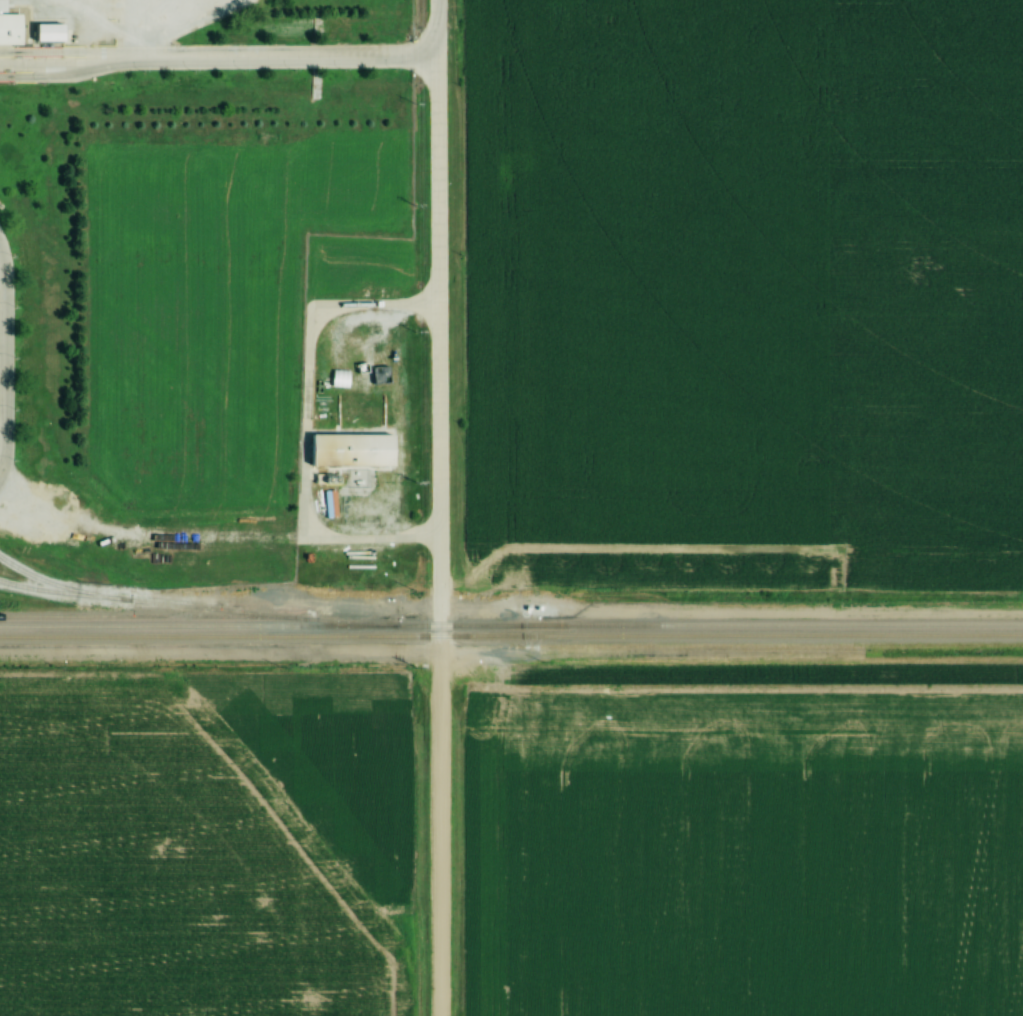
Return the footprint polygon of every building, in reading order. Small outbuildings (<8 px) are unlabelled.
[(25,40),(0,40),(0,11),(25,11),(25,40)] [(39,22),(67,22),(66,40),(39,39),(39,22)] [(315,431),(396,432),(395,463),(315,462),(315,431)]
